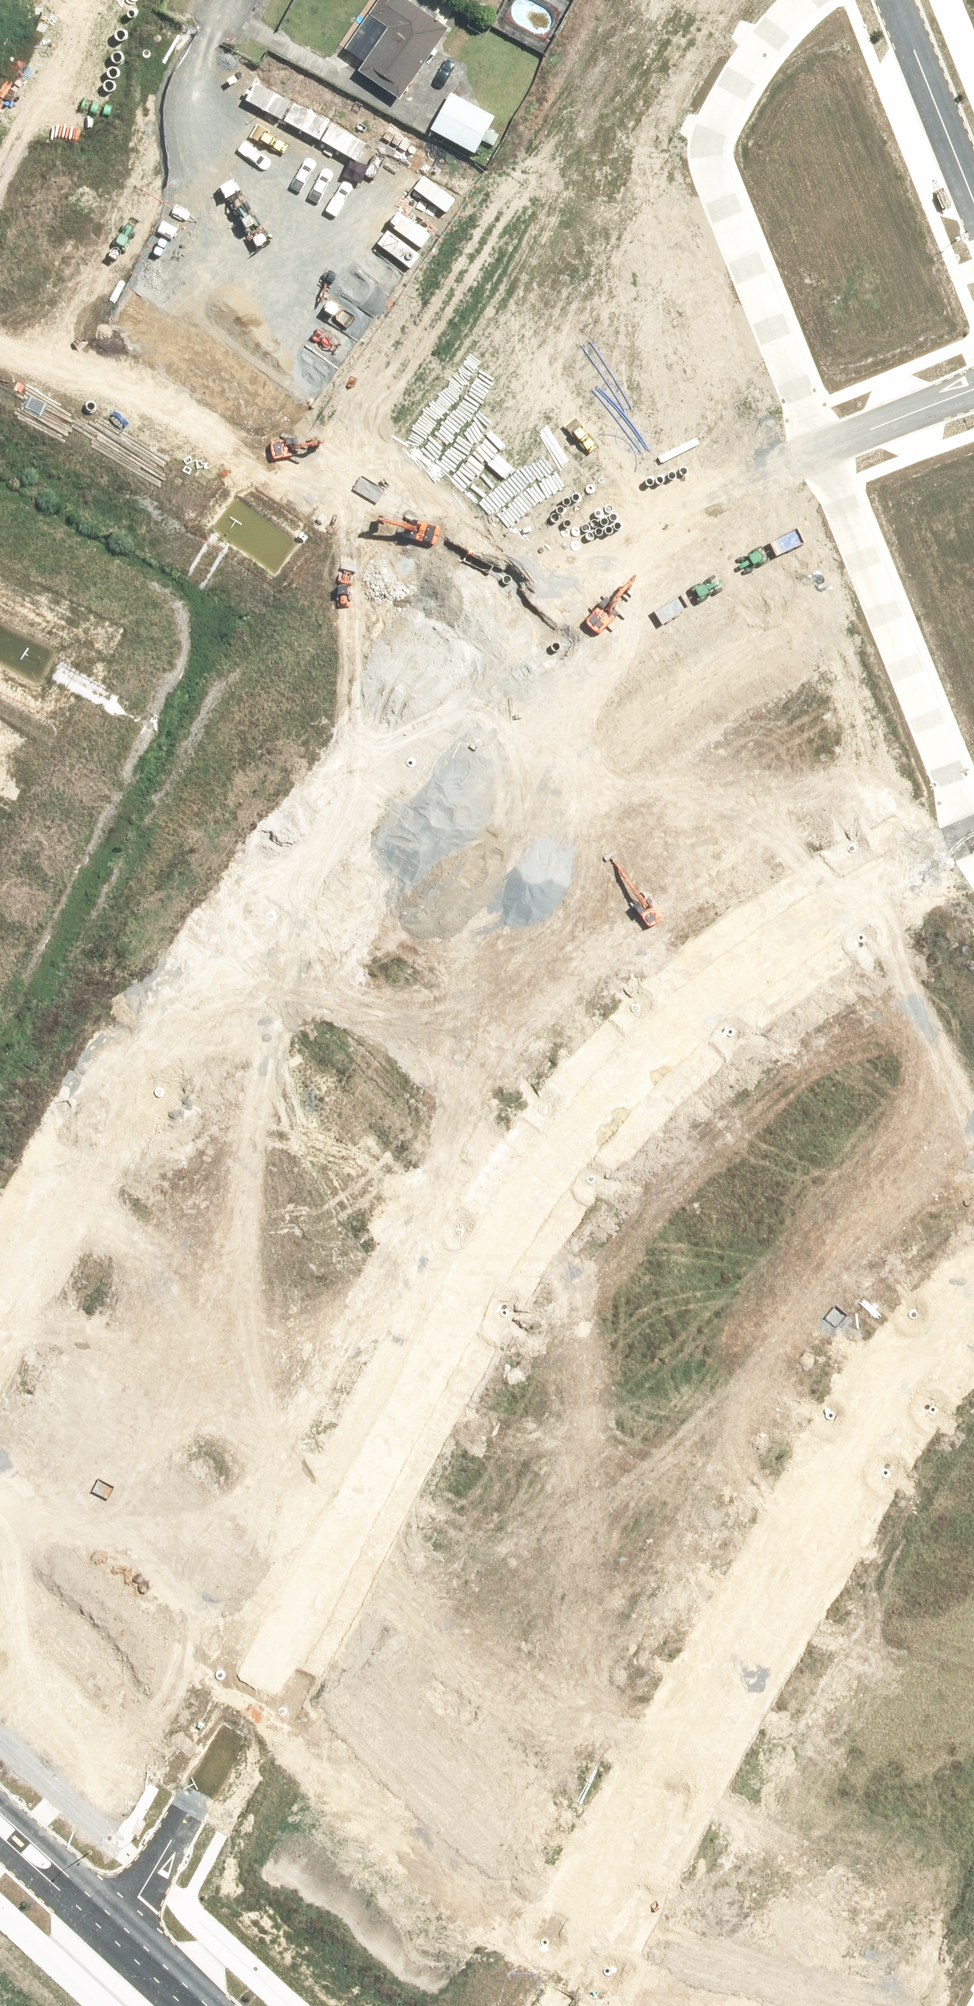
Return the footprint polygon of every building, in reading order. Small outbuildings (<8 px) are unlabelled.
[(451,30),(407,0),(379,0),(369,15),(389,28),(357,74),(400,103),(451,30)] [(493,118),(450,93),(429,132),(471,156),(480,141),(491,148),(498,135),(487,129),(493,118)]
